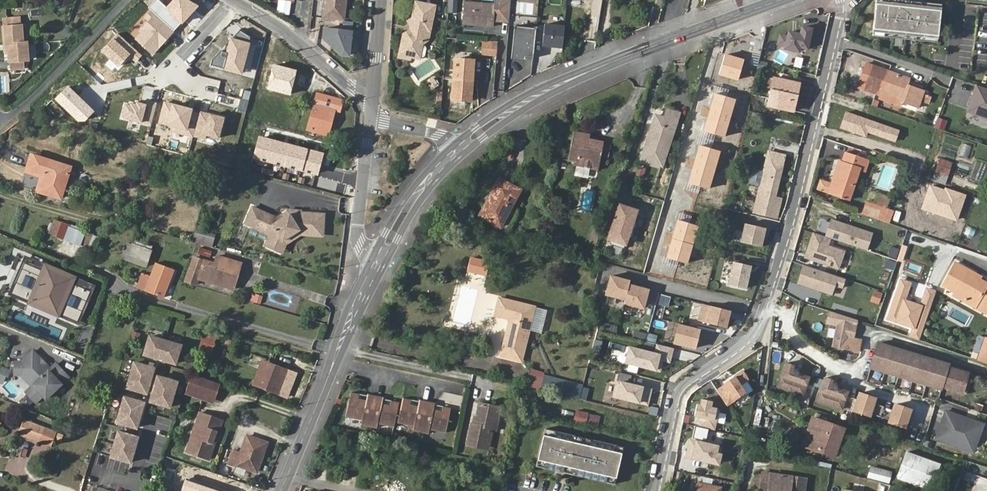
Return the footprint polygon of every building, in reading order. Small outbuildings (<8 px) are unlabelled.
[(188,0),(173,0),(166,7),(158,0),(155,0),(149,9),(174,32),(199,6),(188,0)] [(291,1),(284,0),(279,0),(277,13),(290,14),(291,1)] [(323,17),(343,19),(345,0),(325,0),(323,17)] [(422,33),(423,25),(432,27),(436,2),(419,0),(416,14),(411,17),(415,20),(414,27),(407,31),(404,52),(415,54),(422,56),(424,43),(425,37),(422,33)] [(493,2),(472,0),(462,0),(460,21),(490,25),(493,2)] [(495,22),(511,23),(512,0),(496,0),(495,22)] [(902,0),(876,0),(872,35),(937,42),(941,4),(902,0)] [(174,32),(149,9),(141,17),(147,22),(133,38),(153,56),(174,32)] [(5,25),(6,44),(10,43),(23,42),(21,17),(8,17),(8,25),(5,25)] [(815,27),(802,24),(800,32),(789,30),(788,34),(779,32),(777,45),(785,46),(785,49),(801,52),(802,48),(810,50),(815,27)] [(432,27),(423,25),(422,33),(425,37),(431,31),(432,27)] [(561,48),(563,27),(544,25),(541,46),(561,48)] [(240,27),(211,60),(209,66),(244,75),(253,39),(240,27)] [(533,59),(535,28),(514,27),(511,59),(525,60),(525,58),(533,59)] [(349,56),(351,33),(325,30),(324,39),(342,56),(349,56)] [(142,57),(117,34),(101,50),(119,67),(128,57),(135,64),(142,57)] [(497,42),(482,40),(481,55),(496,55),(497,42)] [(23,42),(10,43),(10,50),(11,67),(25,66),(25,59),(28,59),(27,42),(23,42)] [(745,59),(724,53),(718,75),(739,81),(745,59)] [(472,98),(474,57),(455,56),(454,97),(472,98)] [(298,70),(274,64),(267,89),(291,96),(298,70)] [(917,108),(923,89),(908,83),(909,78),(873,66),(865,89),(881,94),(883,91),(889,93),(902,99),(901,103),(917,108)] [(773,79),(768,107),(793,112),(799,83),(773,79)] [(95,112),(66,85),(53,99),(82,126),(95,112)] [(974,85),(966,111),(986,118),(986,88),(974,85)] [(343,100),(317,93),(308,130),(328,135),(334,110),(340,112),(343,100)] [(735,99),(714,93),(704,132),(725,137),(735,99)] [(194,108),(163,100),(157,123),(188,131),(194,108)] [(137,102),(124,104),(120,119),(142,124),(147,104),(137,102)] [(226,117),(200,110),(193,136),(219,143),(226,117)] [(664,118),(656,116),(643,158),(664,164),(679,115),(667,111),(664,118)] [(898,131),(845,112),(839,128),(866,138),(868,133),(894,142),(898,131)] [(577,127),(569,155),(578,158),(577,162),(599,168),(607,139),(592,136),(593,131),(577,127)] [(325,153),(257,135),(251,159),(319,176),(320,172),(325,153)] [(609,158),(613,144),(607,143),(603,157),(609,158)] [(969,158),(972,146),(962,143),(959,155),(969,158)] [(721,151),(699,145),(688,183),(710,189),(721,151)] [(765,161),(783,165),(786,154),(768,149),(765,161)] [(867,160),(845,152),(841,163),(839,162),(832,181),(824,178),(820,188),(847,198),(858,168),(863,170),(867,160)] [(35,155),(31,170),(45,175),(40,192),(60,198),(70,167),(35,155)] [(951,163),(939,159),(935,171),(947,176),(951,163)] [(757,213),(770,216),(783,165),(765,161),(763,172),(760,186),(753,212),(757,213)] [(640,166),(637,175),(644,177),(647,168),(640,166)] [(760,186),(763,172),(753,170),(750,183),(760,186)] [(493,200),(484,218),(502,226),(521,189),(499,177),(489,198),(493,200)] [(966,195),(930,183),(921,209),(957,221),(966,195)] [(489,198),(480,216),(484,218),(493,200),(489,198)] [(865,201),(862,211),(876,216),(879,206),(865,201)] [(632,236),(638,219),(633,218),(636,209),(619,203),(610,229),(613,230),(609,241),(623,246),(627,235),(632,236)] [(252,208),(245,224),(270,235),(265,246),(278,251),(283,241),(299,230),(323,231),(323,214),(299,213),(300,215),(290,215),(289,211),(277,219),(252,208)] [(768,224),(770,216),(757,213),(755,220),(768,224)] [(872,233),(832,219),(826,237),(830,238),(866,250),(872,233)] [(700,226),(678,220),(667,258),(689,265),(700,226)] [(766,226),(746,221),(741,239),(761,244),(766,226)] [(70,224),(62,222),(56,237),(81,246),(86,234),(69,227),(70,224)] [(283,241),(278,251),(282,253),(286,244),(300,234),(322,235),(323,231),(299,230),(283,241)] [(826,237),(813,232),(805,257),(838,268),(844,251),(827,245),(830,238),(826,237)] [(214,248),(195,243),(194,248),(192,253),(211,258),(214,248)] [(147,268),(151,251),(131,244),(126,261),(147,268)] [(216,256),(215,263),(238,269),(240,263),(216,256)] [(467,272),(485,276),(489,260),(471,256),(467,272)] [(96,286),(26,257),(11,293),(28,300),(26,304),(59,318),(61,313),(81,322),(96,286)] [(238,269),(215,263),(214,264),(194,259),(194,261),(188,282),(197,284),(199,279),(232,289),(235,278),(238,269)] [(751,264),(733,260),(728,282),(746,286),(751,264)] [(971,275),(972,272),(953,262),(942,283),(953,289),(951,292),(963,298),(964,297),(973,301),(984,282),(977,278),(971,275)] [(156,264),(152,275),(169,281),(173,271),(156,264)] [(845,278),(804,264),(798,282),(832,294),(835,285),(842,287),(845,278)] [(629,279),(610,274),(604,294),(624,299),(623,303),(642,308),(648,288),(628,282),(629,279)] [(169,281),(152,275),(145,290),(163,297),(169,281)] [(911,283),(900,279),(886,319),(913,328),(910,337),(919,340),(936,290),(925,286),(919,303),(906,299),(911,283)] [(963,298),(984,309),(986,304),(986,283),(984,282),(973,301),(964,297),(963,298)] [(880,293),(873,290),(870,300),(877,302),(880,293)] [(261,303),(263,295),(253,293),(251,301),(261,303)] [(515,352),(524,354),(536,309),(500,299),(495,317),(510,321),(504,345),(516,348),(515,352)] [(730,309),(703,302),(699,319),(726,326),(730,309)] [(852,337),(855,318),(829,309),(826,324),(835,325),(831,344),(858,349),(860,338),(852,337)] [(698,328),(677,322),(672,342),(693,347),(698,328)] [(217,333),(206,330),(195,364),(206,368),(217,333)] [(146,351),(177,360),(183,342),(152,333),(146,351)] [(880,340),(871,364),(940,388),(941,385),(966,393),(973,375),(949,366),(950,364),(880,340)] [(654,353),(628,347),(624,363),(656,371),(659,361),(671,364),(675,348),(657,343),(654,353)] [(29,355),(24,354),(21,366),(30,368),(38,380),(29,386),(37,397),(45,392),(48,395),(73,378),(63,362),(57,367),(43,346),(29,355)] [(515,352),(503,349),(500,358),(512,361),(515,352)] [(521,363),(524,354),(515,352),(512,361),(521,363)] [(129,384),(148,390),(156,365),(136,359),(129,384)] [(803,391),(809,373),(802,371),(803,368),(801,365),(798,363),(795,365),(793,364),(793,362),(786,359),(779,379),(780,383),(803,391)] [(285,369),(264,361),(254,385),(275,394),(285,369)] [(503,374),(516,377),(518,370),(505,366),(503,374)] [(10,369),(2,367),(0,373),(0,381),(6,383),(10,369)] [(748,375),(744,368),(724,380),(726,383),(717,388),(727,402),(745,391),(740,383),(748,378),(748,375)] [(152,398),(172,403),(179,379),(160,373),(152,398)] [(841,407),(847,389),(840,387),(841,384),(840,380),(837,379),(834,381),(831,380),(832,378),(824,375),(817,395),(819,399),(841,407)] [(219,385),(191,376),(185,395),(213,404),(219,385)] [(543,376),(540,390),(541,390),(580,399),(583,385),(543,376)] [(653,389),(615,380),(611,399),(648,408),(653,389)] [(360,392),(352,390),(348,416),(362,419),(362,423),(379,426),(379,422),(396,425),(400,399),(390,397),(389,402),(382,401),(383,396),(367,393),(366,399),(359,397),(360,392)] [(860,391),(855,409),(871,414),(871,412),(875,402),(876,396),(860,391)] [(119,419),(138,424),(145,400),(126,394),(119,419)] [(27,408),(33,403),(27,395),(21,400),(27,408)] [(410,398),(404,397),(399,421),(406,422),(405,426),(436,432),(437,428),(445,430),(448,405),(440,404),(439,410),(431,408),(433,402),(417,399),(416,405),(409,403),(410,398)] [(712,400),(702,398),(701,404),(697,403),(695,414),(699,415),(697,424),(714,428),(718,410),(717,408),(710,406),(712,400)] [(894,408),(875,402),(871,412),(891,418),(894,408)] [(912,408),(896,403),(894,408),(891,418),(890,420),(906,425),(912,408)] [(499,409),(479,405),(475,424),(472,423),(468,442),(486,446),(491,428),(495,429),(499,409)] [(589,413),(577,410),(574,422),(587,425),(589,413)] [(949,427),(954,414),(944,411),(940,424),(949,427)] [(223,420),(199,412),(185,451),(209,459),(215,442),(212,441),(216,431),(219,432),(223,420)] [(972,452),(982,424),(954,414),(949,427),(940,424),(934,439),(972,452)] [(58,427),(26,416),(21,431),(53,442),(58,427)] [(820,447),(835,452),(843,429),(813,418),(803,445),(818,450),(820,447)] [(614,484),(623,447),(544,428),(536,465),(614,484)] [(132,459),(139,434),(120,429),(113,453),(132,459)] [(234,452),(230,463),(256,472),(266,443),(247,436),(241,454),(234,452)] [(719,445),(689,439),(684,458),(719,466),(722,454),(717,453),(719,445)] [(834,456),(835,452),(820,447),(818,450),(834,456)] [(938,461),(904,450),(896,475),(930,486),(938,461)] [(765,471),(762,487),(784,490),(804,490),(806,479),(765,471)] [(237,486),(214,478),(209,490),(235,490),(237,486)] [(721,487),(695,482),(693,490),(720,490),(721,487)]
